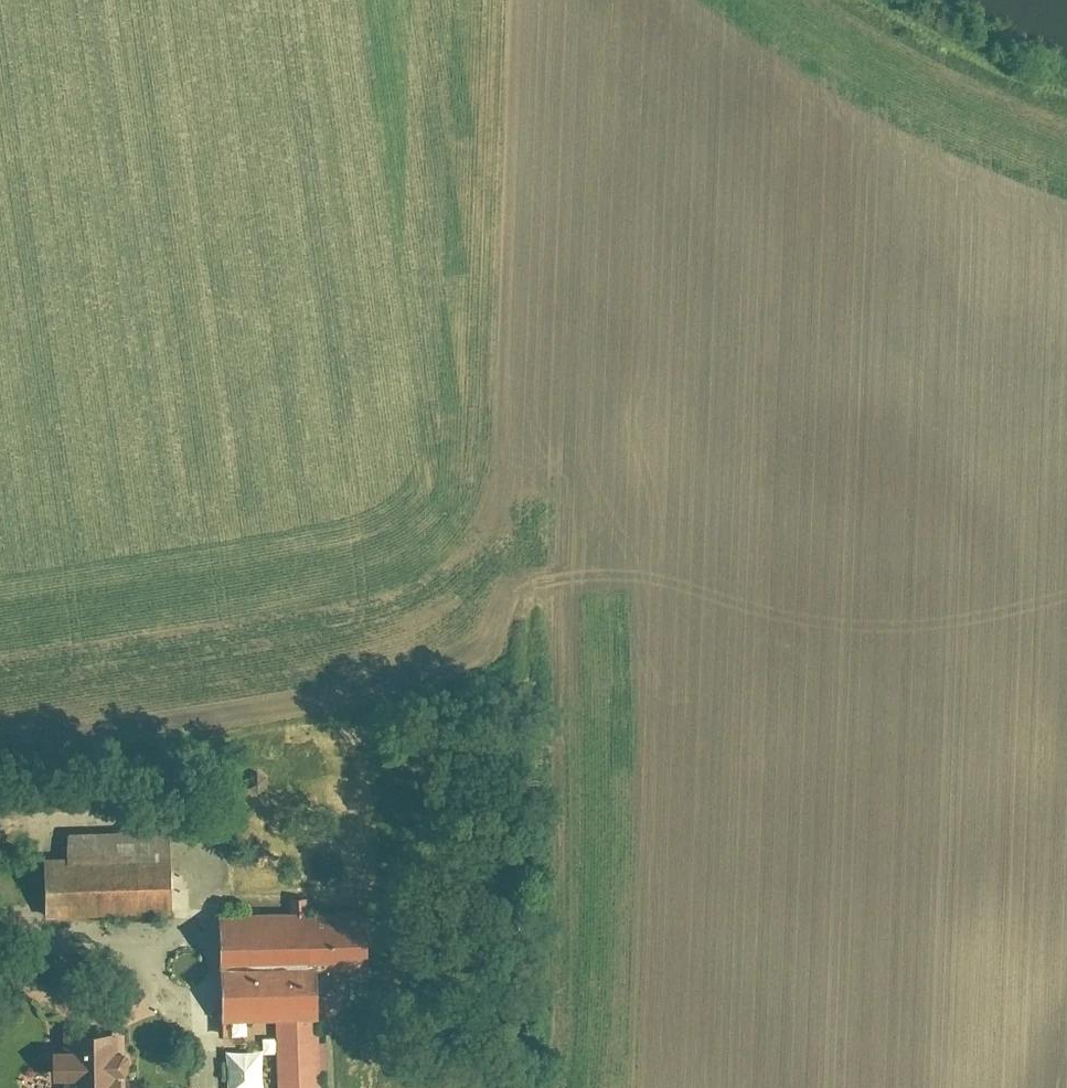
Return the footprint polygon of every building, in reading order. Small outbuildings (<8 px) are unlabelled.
[(41,921),(169,916),(166,830),(68,834),(69,865),(39,866),(41,921)] [(218,917),(221,1018),(278,1017),(280,1087),(321,1087),(318,987),(359,986),(357,914),(218,917)] [(118,1032),(70,1033),(70,1061),(35,1061),(35,1087),(70,1087),(119,1087),(118,1032)]
